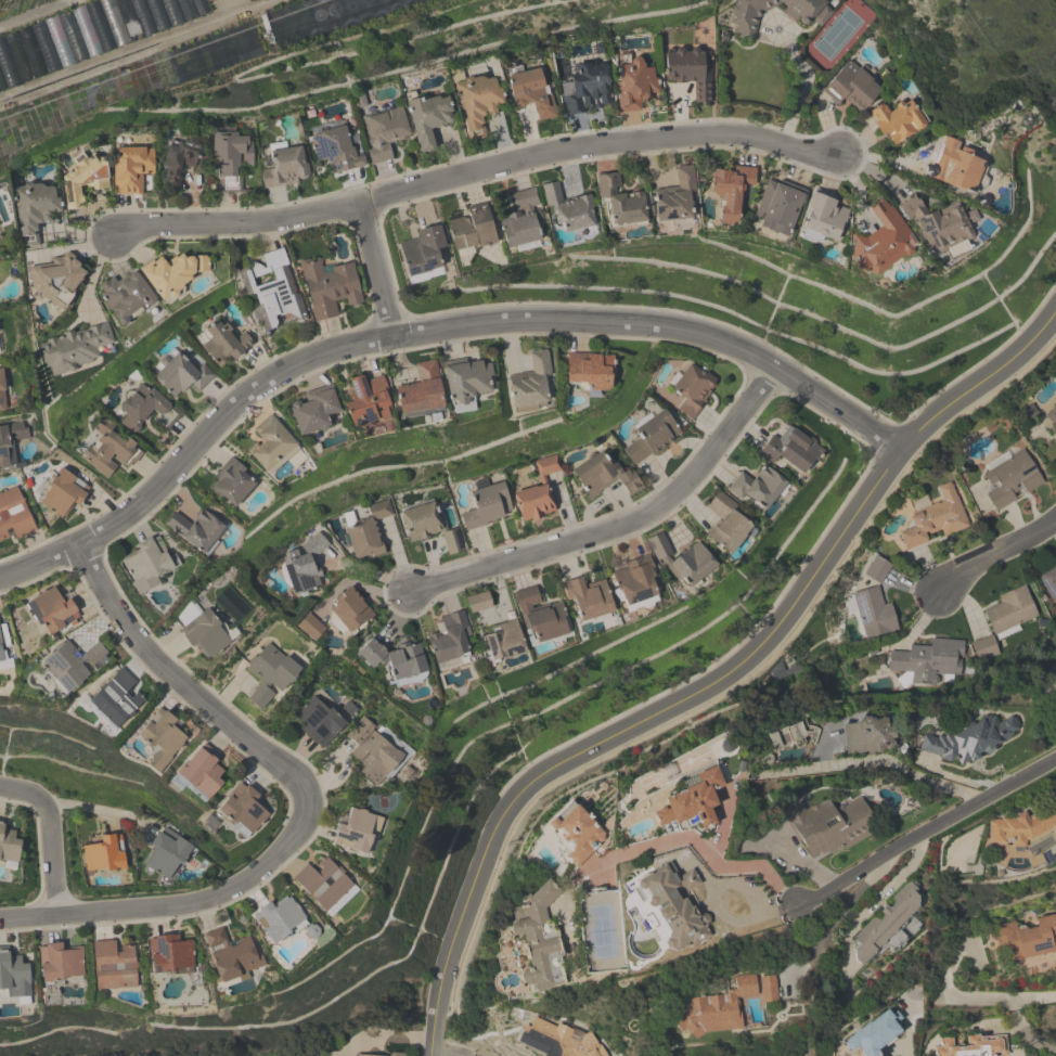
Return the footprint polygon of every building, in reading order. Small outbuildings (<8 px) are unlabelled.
[(732,25),(736,0),(826,0),(827,1),(826,4),(834,11),(822,26),(813,17),(807,25),(799,17),(794,21),(783,13),(786,9),(780,4),(761,15),(756,40),(734,33),(737,26),(732,25)] [(667,51),(711,50),(711,102),(695,103),(694,81),(667,82),(667,51)] [(640,56),(645,67),(655,67),(661,92),(649,93),(652,103),(641,103),(642,111),(619,113),(616,82),(619,82),(619,65),(632,64),(632,59),(640,56)] [(848,59),(880,89),(861,113),(845,99),(836,104),(822,90),(848,59)] [(607,66),(611,105),(567,116),(564,99),(572,96),(570,73),(578,73),(575,65),(596,60),(607,66)] [(507,77),(516,106),(533,102),(539,120),(559,117),(549,83),(544,85),(539,67),(507,77)] [(455,85),(467,132),(480,129),(484,116),(502,112),(500,104),(506,102),(503,87),(498,88),(494,77),(481,76),(472,77),(467,78),(455,85)] [(405,103),(420,155),(438,152),(430,128),(456,123),(450,96),(440,99),(439,95),(428,99),(427,95),(405,103)] [(871,113),(884,103),(889,113),(911,100),(927,124),(897,145),(887,132),(883,137),(875,124),(871,113)] [(361,118),(371,164),(395,158),(389,144),(412,138),(404,111),(397,107),(361,118)] [(311,136),(345,125),(357,156),(365,155),(369,166),(337,173),(334,166),(330,167),(326,159),(318,163),(311,136)] [(215,131),(237,131),(237,136),(253,136),(256,166),(240,166),(236,176),(240,176),(242,192),(222,193),(217,165),(222,164),(222,159),(216,159),(215,131)] [(944,132),(961,139),(956,149),(984,160),(974,193),(926,176),(944,132)] [(202,138),(195,168),(186,165),(178,191),(162,185),(167,167),(162,166),(168,144),(178,146),(188,134),(202,138)] [(269,151),(304,145),(311,179),(265,189),(261,170),(273,169),(269,151)] [(117,147),(153,147),(154,175),(142,175),(143,194),(116,194),(114,158),(117,158),(117,147)] [(93,153),(62,177),(67,208),(82,207),(80,192),(108,189),(105,157),(98,157),(93,153)] [(677,166),(693,164),(696,191),(691,191),(693,217),(657,221),(654,190),(678,186),(677,166)] [(712,170),(727,171),(729,164),(757,168),(754,185),(743,185),(736,226),(717,224),(721,201),(717,201),(718,195),(709,193),(712,170)] [(597,175),(598,198),(607,198),(611,224),(646,221),(642,191),(617,194),(616,188),(620,186),(619,172),(597,175)] [(768,179),(809,191),(787,239),(759,226),(763,219),(754,215),(768,179)] [(541,184),(548,207),(553,207),(564,233),(594,224),(591,193),(563,199),(559,181),(541,184)] [(22,236),(14,188),(41,183),(47,186),(51,185),(54,188),(56,197),(60,197),(62,213),(51,214),(54,220),(38,224),(40,234),(22,236)] [(501,222),(506,248),(541,239),(533,206),(540,205),(536,186),(512,193),(516,211),(501,222)] [(813,191),(836,199),(835,204),(849,209),(835,241),(801,227),(813,191)] [(915,194),(927,211),(958,202),(973,236),(929,249),(917,220),(911,222),(899,206),(915,194)] [(870,207),(883,197),(889,207),(891,205),(911,231),(906,236),(912,246),(912,252),(911,255),(907,256),(903,255),(876,275),(870,268),(862,271),(849,266),(854,241),(852,240),(853,234),(861,235),(860,237),(865,239),(881,227),(870,207)] [(448,221),(455,252),(498,243),(488,207),(448,221)] [(400,243),(420,237),(417,231),(440,224),(446,246),(438,248),(442,267),(409,278),(400,243)] [(284,248),(307,315),(265,333),(236,271),(253,260),(263,267),(261,255),(284,248)] [(88,273),(64,311),(33,287),(28,267),(52,263),(51,259),(63,257),(65,254),(70,252),(74,254),(74,258),(81,262),(79,267),(88,273)] [(209,254),(208,273),(194,273),(196,278),(164,300),(142,269),(163,257),(165,261),(180,253),(184,257),(209,254)] [(300,260),(319,256),(322,268),(351,262),(364,302),(347,307),(345,298),(335,301),(339,315),(315,322),(300,260)] [(136,271),(156,298),(156,302),(152,306),(145,304),(127,315),(128,320),(125,324),(118,324),(99,295),(103,291),(101,286),(101,282),(104,280),(107,280),(114,276),(117,281),(136,271)] [(219,320),(235,337),(245,331),(255,344),(234,360),(230,355),(226,364),(219,368),(203,346),(199,337),(219,320)] [(107,321),(114,343),(96,348),(99,356),(53,376),(39,345),(107,321)] [(529,352),(548,349),(551,375),(545,376),(548,400),(512,408),(508,376),(532,371),(529,352)] [(179,352),(195,369),(204,362),(216,374),(199,391),(191,384),(175,397),(153,376),(179,352)] [(567,352),(614,355),(611,390),(587,389),(587,383),(566,382),(567,352)] [(416,363),(436,360),(442,407),(401,414),(396,387),(418,383),(416,363)] [(445,365),(490,362),(492,391),(451,399),(445,365)] [(692,363),(718,381),(692,421),(679,410),(685,400),(672,388),(692,363)] [(9,408),(0,409),(0,367),(4,366),(9,408)] [(348,379),(362,374),(365,382),(382,375),(391,418),(352,426),(344,404),(352,400),(349,394),(353,392),(348,379)] [(143,383),(182,413),(165,430),(154,421),(159,415),(154,409),(131,430),(121,421),(127,414),(121,409),(121,404),(126,398),(130,398),(143,383)] [(304,392),(332,383),(342,411),(327,416),(331,425),(298,437),(288,407),(306,402),(304,392)] [(1046,419),(1055,427),(1055,405),(1046,419)] [(664,409),(682,434),(634,465),(623,449),(643,437),(634,429),(664,409)] [(254,428),(270,414),(297,445),(270,473),(248,450),(260,438),(254,428)] [(15,465),(0,468),(0,425),(24,422),(27,438),(11,442),(15,465)] [(788,424),(821,449),(803,475),(781,455),(773,464),(759,452),(788,424)] [(126,435),(137,443),(124,464),(112,455),(108,460),(117,466),(108,477),(80,455),(111,432),(124,439),(126,435)] [(1045,485),(1023,446),(982,468),(995,490),(986,495),(996,512),(1045,485)] [(572,472),(602,450),(622,473),(629,468),(645,487),(631,495),(620,479),(591,498),(572,472)] [(535,462),(558,454),(563,471),(545,476),(555,510),(524,521),(515,494),(542,486),(535,462)] [(232,456),(256,484),(237,507),(223,495),(220,498),(209,489),(218,481),(214,477),(232,456)] [(62,466),(90,486),(80,506),(75,502),(65,518),(40,502),(62,466)] [(763,466),(786,482),(763,506),(746,493),(742,499),(726,489),(742,471),(751,478),(763,466)] [(462,514),(476,510),(472,491),(504,480),(511,510),(467,530),(462,514)] [(971,527),(953,481),(939,487),(944,500),(905,515),(911,528),(899,533),(906,552),(931,543),(928,536),(939,532),(942,539),(971,527)] [(11,532),(0,537),(0,493),(15,486),(38,530),(15,539),(11,532)] [(735,511),(751,524),(730,553),(707,532),(721,519),(709,506),(718,491),(737,504),(735,511)] [(369,504),(391,499),(396,515),(375,520),(385,552),(358,561),(346,528),(369,517),(369,504)] [(400,512),(435,501),(448,529),(458,527),(465,549),(451,554),(440,532),(410,542),(400,512)] [(166,525),(202,554),(226,527),(204,508),(191,524),(176,510),(166,525)] [(312,561),(322,587),(298,595),(283,557),(321,531),(331,546),(312,561)] [(699,541),(718,564),(692,584),(659,563),(646,540),(664,532),(673,558),(699,541)] [(158,536),(168,556),(175,553),(182,565),(156,577),(159,583),(139,595),(118,558),(158,536)] [(647,555),(660,585),(654,587),(657,593),(627,605),(615,571),(628,567),(626,563),(647,555)] [(874,569),(882,572),(885,565),(876,562),(874,569)] [(1037,574),(1052,604),(1055,602),(1055,564),(1037,574)] [(603,579),(615,611),(582,620),(569,580),(582,576),(585,584),(603,579)] [(69,598),(80,615),(51,634),(43,623),(40,626),(26,604),(54,585),(64,602),(69,598)] [(351,585),(376,616),(353,633),(331,608),(351,585)] [(562,603),(568,633),(537,641),(515,592),(536,585),(543,607),(562,603)] [(982,608),(995,638),(1039,619),(1026,588),(982,608)] [(892,604),(883,606),(879,589),(851,595),(862,641),(899,632),(892,604)] [(466,598),(488,592),(493,606),(472,614),(466,598)] [(208,607),(229,631),(233,627),(239,633),(209,658),(197,645),(194,648),(180,630),(208,607)] [(463,609),(471,634),(467,651),(439,664),(428,636),(446,631),(442,618),(463,609)] [(313,643),(327,628),(310,612),(296,627),(313,643)] [(493,628),(517,619),(525,651),(494,661),(485,636),(493,628)] [(418,644),(428,670),(394,681),(388,664),(372,667),(357,652),(370,639),(386,652),(418,644)] [(889,649),(889,672),(901,673),(900,685),(939,686),(939,676),(963,677),(964,641),(930,640),(930,650),(889,649)] [(98,641),(108,653),(68,693),(43,661),(67,641),(81,656),(98,641)] [(270,642),(301,669),(262,711),(247,698),(261,682),(246,668),(270,642)] [(121,667),(137,681),(127,693),(132,697),(138,693),(146,700),(117,727),(89,699),(121,667)] [(314,695),(347,723),(323,749),(300,729),(305,724),(295,716),(314,695)] [(159,709),(177,720),(172,725),(188,737),(159,774),(149,764),(152,760),(152,746),(138,734),(159,709)] [(922,734),(916,749),(938,756),(937,758),(946,761),(954,758),(958,764),(967,760),(968,761),(978,757),(977,755),(981,752),(986,754),(990,751),(991,746),(1007,737),(1007,734),(1009,734),(1009,732),(1016,729),(1015,726),(1017,725),(1013,717),(1010,718),(1008,716),(996,722),(992,714),(989,717),(988,714),(984,716),(983,714),(977,718),(978,720),(949,735),(942,733),(942,736),(936,734),(935,737),(922,734)] [(364,716),(404,754),(376,785),(360,772),(364,765),(352,752),(360,746),(348,735),(364,716)] [(841,724),(855,722),(858,718),(870,717),(873,719),(878,719),(879,717),(883,717),(885,718),(886,726),(892,726),(893,737),(891,737),(892,748),(845,754),(841,724)] [(765,734),(803,720),(806,725),(812,726),(817,729),(812,745),(809,737),(810,735),(804,735),(802,736),(803,741),(801,745),(795,748),(793,743),(774,750),(765,734)] [(204,743),(176,772),(207,799),(223,783),(218,778),(224,770),(217,763),(220,756),(204,743)] [(713,764),(722,786),(711,790),(716,804),(709,808),(714,822),(700,828),(694,814),(675,823),(673,820),(657,825),(653,812),(666,806),(662,798),(697,782),(694,774),(713,764)] [(241,782),(259,795),(255,801),(269,814),(253,835),(219,809),(241,782)] [(1048,806),(1055,795),(1055,836),(1052,828),(1030,839),(1025,839),(1023,846),(1010,846),(1010,839),(1005,838),(1004,842),(989,841),(989,820),(1001,820),(1002,817),(1015,817),(1014,816),(1025,811),(1028,816),(1048,806)] [(859,796),(878,828),(846,848),(845,846),(829,853),(827,851),(822,854),(820,852),(811,855),(778,811),(799,800),(803,809),(826,798),(833,809),(840,804),(839,801),(848,797),(850,800),(859,796)] [(575,803),(604,834),(576,867),(565,857),(574,845),(556,827),(553,830),(546,823),(552,816),(556,821),(575,803)] [(352,807),(384,817),(370,854),(334,843),(338,823),(345,825),(352,807)] [(16,864),(22,839),(15,839),(15,829),(4,828),(5,820),(0,819),(0,861),(16,864)] [(165,827),(142,863),(171,883),(195,847),(165,827)] [(116,833),(100,836),(101,843),(82,846),(88,871),(127,868),(125,851),(118,852),(116,841),(123,841),(121,835),(116,833)] [(293,878),(324,913),(353,884),(326,855),(318,863),(321,868),(318,873),(308,863),(293,878)] [(692,867),(700,883),(687,891),(687,896),(685,898),(690,905),(692,904),(697,915),(701,913),(705,914),(708,916),(708,922),(706,926),(704,926),(710,936),(692,946),(690,944),(678,949),(672,948),(667,948),(666,943),(666,939),(669,936),(668,932),(670,931),(664,918),(659,917),(657,914),(658,911),(655,904),(651,904),(647,901),(647,896),(649,896),(644,888),(642,889),(638,888),(635,884),(636,879),(669,860),(677,876),(692,867)] [(548,877),(559,891),(543,907),(550,930),(556,930),(561,951),(555,952),(566,982),(536,991),(532,982),(525,983),(520,981),(519,974),(521,968),(528,967),(521,933),(516,935),(511,933),(508,930),(508,925),(513,920),(511,907),(521,904),(525,900),(521,898),(527,893),(529,896),(548,877)] [(907,880),(916,888),(913,891),(917,896),(917,905),(910,914),(920,924),(918,926),(918,928),(910,938),(906,938),(904,940),(904,943),(897,950),(894,950),(893,952),(887,946),(877,955),(874,953),(861,965),(853,957),(852,937),(907,880)] [(287,897),(305,919),(273,943),(254,914),(270,902),(272,905),(287,897)] [(1034,918),(1055,913),(1055,950),(1009,962),(1006,949),(999,951),(995,937),(999,936),(995,925),(1015,920),(1016,929),(1035,926),(1034,918)] [(204,933),(223,927),(229,943),(250,936),(266,965),(221,981),(204,933)] [(149,939),(192,938),(195,967),(153,971),(149,939)] [(92,942),(95,990),(139,988),(136,944),(123,945),(123,951),(117,951),(117,940),(92,942)] [(39,946),(83,944),(85,976),(42,980),(39,946)] [(14,988),(0,989),(0,946),(9,945),(9,955),(21,954),(21,963),(30,963),(31,997),(14,997),(14,988)] [(774,975),(777,1001),(762,1002),(761,994),(738,996),(741,1028),(705,1031),(694,1038),(691,1032),(687,1033),(684,1028),(680,1031),(673,1025),(679,1000),(726,993),(725,990),(736,989),(735,975),(756,973),(756,977),(774,975)] [(878,1047),(881,1055),(862,1055),(860,1048),(858,1045),(851,1051),(843,1042),(887,1008),(891,1013),(896,1010),(901,1017),(894,1022),(900,1030),(878,1047)] [(590,1030),(607,1055),(543,1055),(544,1054),(516,1041),(524,1025),(528,1026),(533,1016),(555,1027),(557,1023),(571,1030),(569,1036),(579,1041),(581,1034),(590,1030)] [(1006,1055),(995,1055),(934,1055),(933,1046),(939,1046),(939,1038),(952,1036),(952,1046),(966,1045),(965,1034),(980,1033),(980,1036),(1005,1034),(1006,1055)]
